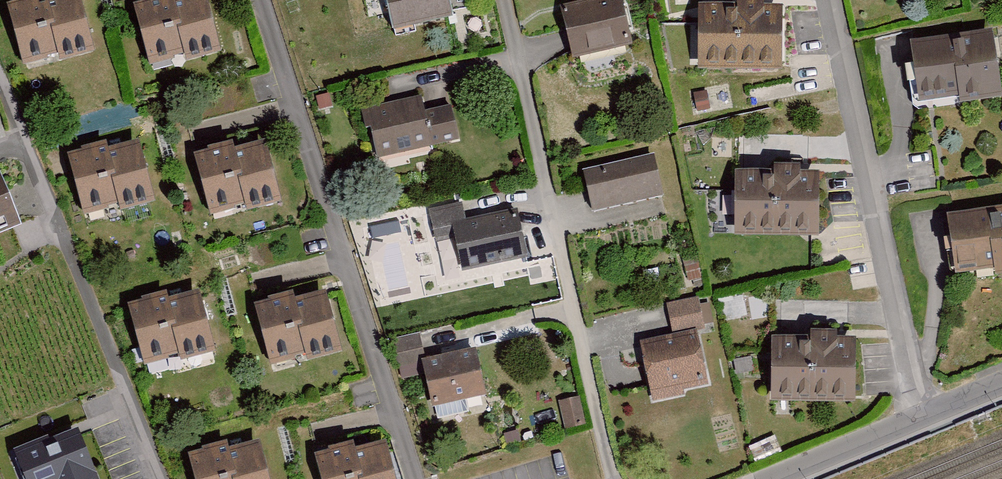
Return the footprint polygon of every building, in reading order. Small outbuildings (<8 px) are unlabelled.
[(59,65),(94,55),(80,0),(69,0),(47,6),(45,0),(33,0),(7,7),(23,66),(57,57),(59,65)] [(187,66),(221,58),(207,0),(177,7),(175,0),(170,0),(135,9),(150,70),(186,61),(187,66)] [(453,21),(448,0),(385,0),(393,35),(453,21)] [(572,63),(633,49),(622,0),(584,0),(585,5),(561,10),(572,63)] [(736,9),(702,8),(701,74),(783,76),(784,9),(766,9),(766,1),(737,1),(736,9)] [(993,34),(911,47),(921,107),(962,100),(963,107),(1001,101),(1001,93),(993,34)] [(372,134),(378,162),(458,146),(451,111),(424,116),(421,101),(361,113),(366,135),(372,134)] [(85,217),(119,209),(121,217),(157,208),(142,148),(109,157),(107,148),(70,157),(85,217)] [(197,158),(213,217),(246,208),(248,216),(282,207),(268,150),(238,158),(235,149),(197,158)] [(583,178),(592,217),(663,201),(654,161),(583,178)] [(773,174),(736,173),(734,239),(818,242),(820,175),(802,174),(802,168),(774,168),(773,174)] [(22,229),(0,176),(0,238),(22,229)] [(453,242),(461,277),(527,262),(516,213),(463,225),(459,207),(430,214),(437,245),(453,242)] [(997,282),(1001,282),(1001,212),(948,219),(956,280),(996,275),(997,282)] [(181,361),(182,367),(217,358),(201,297),(170,305),(169,298),(130,308),(146,371),(181,361)] [(307,361),(308,367),(344,359),(329,297),(296,305),(294,297),(256,307),(272,369),(307,361)] [(642,345),(655,409),(687,402),(686,396),(710,391),(698,334),(713,331),(708,306),(697,308),(696,303),(670,308),(677,338),(642,345)] [(774,342),(774,409),(855,410),(856,342),(839,342),(839,333),(809,333),(809,342),(774,342)] [(419,339),(392,345),(401,382),(424,377),(432,413),(488,399),(477,353),(426,365),(419,339)] [(579,402),(558,407),(564,436),(585,431),(579,402)] [(10,477),(38,464),(25,435),(0,446),(0,454),(10,477)] [(52,462),(58,478),(137,478),(120,435),(52,462)] [(260,446),(229,455),(227,448),(189,459),(195,478),(269,478),(260,446)] [(322,478),(394,478),(386,448),(356,456),(354,448),(316,458),(322,478)]
